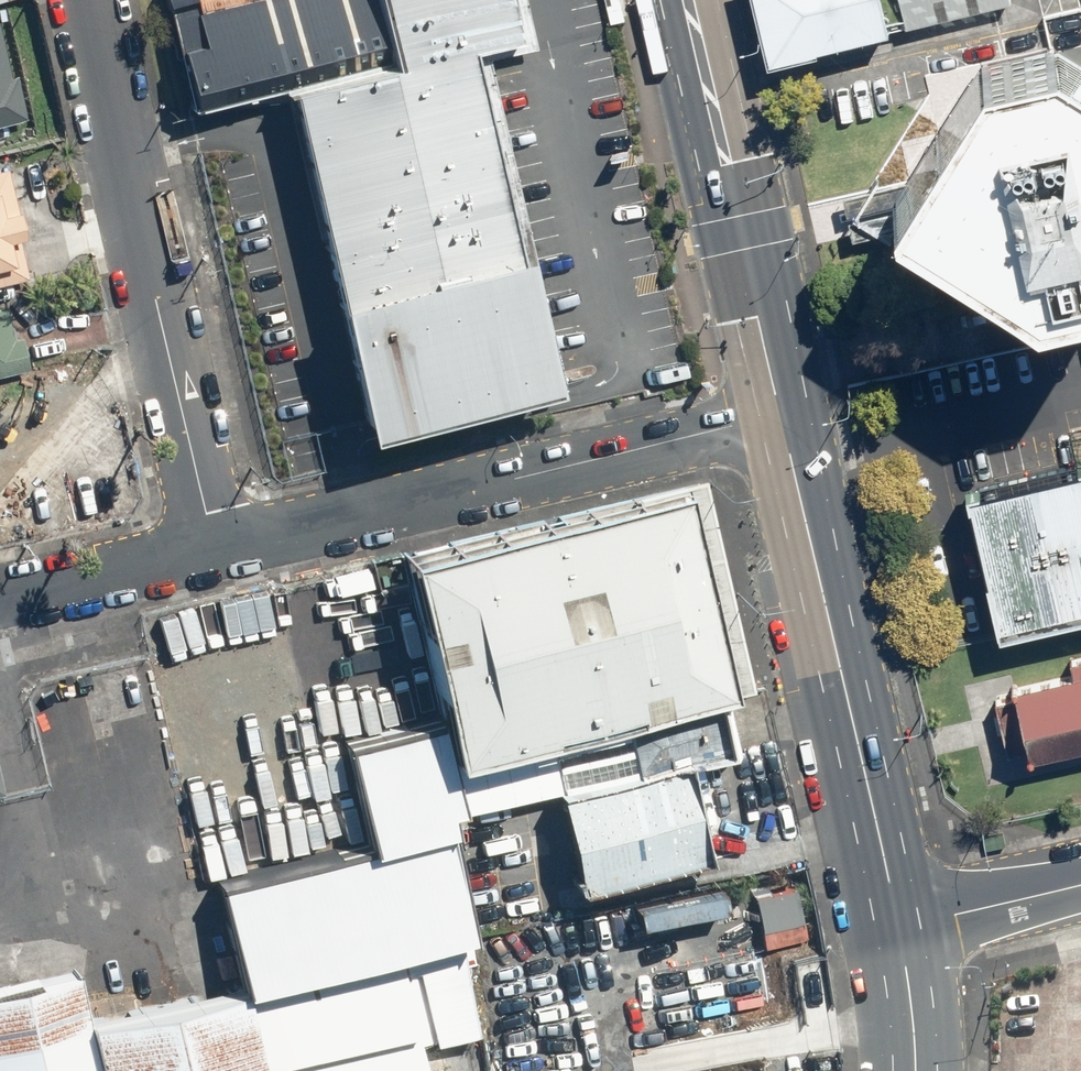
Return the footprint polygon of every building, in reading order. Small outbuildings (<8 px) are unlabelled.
[(368,0),(189,0),(198,41),(177,46),(191,105),(277,86),(382,62),(368,0)] [(391,60),(462,44),(514,32),(507,0),(377,0),(391,60)] [(765,59),(887,30),(880,0),(751,0),(765,59)] [(908,26),(1012,1),(1012,0),(902,0),(908,26)] [(1041,18),(1050,44),(1080,63),(1080,10),(1041,18)] [(1,23),(0,23),(0,124),(24,120),(17,76),(10,77),(1,23)] [(462,44),(382,62),(277,86),(357,431),(542,389),(462,44)] [(1028,302),(1080,288),(1080,72),(1043,49),(969,66),(879,206),(880,211),(882,217),(1028,302)] [(13,266),(8,242),(20,240),(5,168),(0,169),(0,269),(13,266)] [(3,305),(0,306),(0,378),(29,371),(21,336),(11,338),(3,305)] [(1001,635),(1080,617),(1080,467),(968,493),(1001,635)] [(731,694),(683,488),(396,553),(443,759),(731,694)] [(262,613),(185,630),(208,729),(285,712),(262,613)] [(1004,690),(1022,760),(1080,744),(1080,670),(1004,690)] [(361,845),(441,827),(419,727),(338,746),(361,845)] [(704,858),(682,762),(549,792),(571,888),(704,858)] [(361,845),(214,879),(239,986),(239,988),(395,952),(466,936),(441,827),(361,845)] [(473,932),(499,1070),(559,1070),(524,920),(473,932)] [(395,952),(239,988),(258,1070),(421,1070),(395,952)] [(0,989),(0,1070),(92,1070),(80,1023),(68,973),(0,989)] [(80,1023),(92,1070),(258,1070),(239,988),(239,986),(80,1023)]
